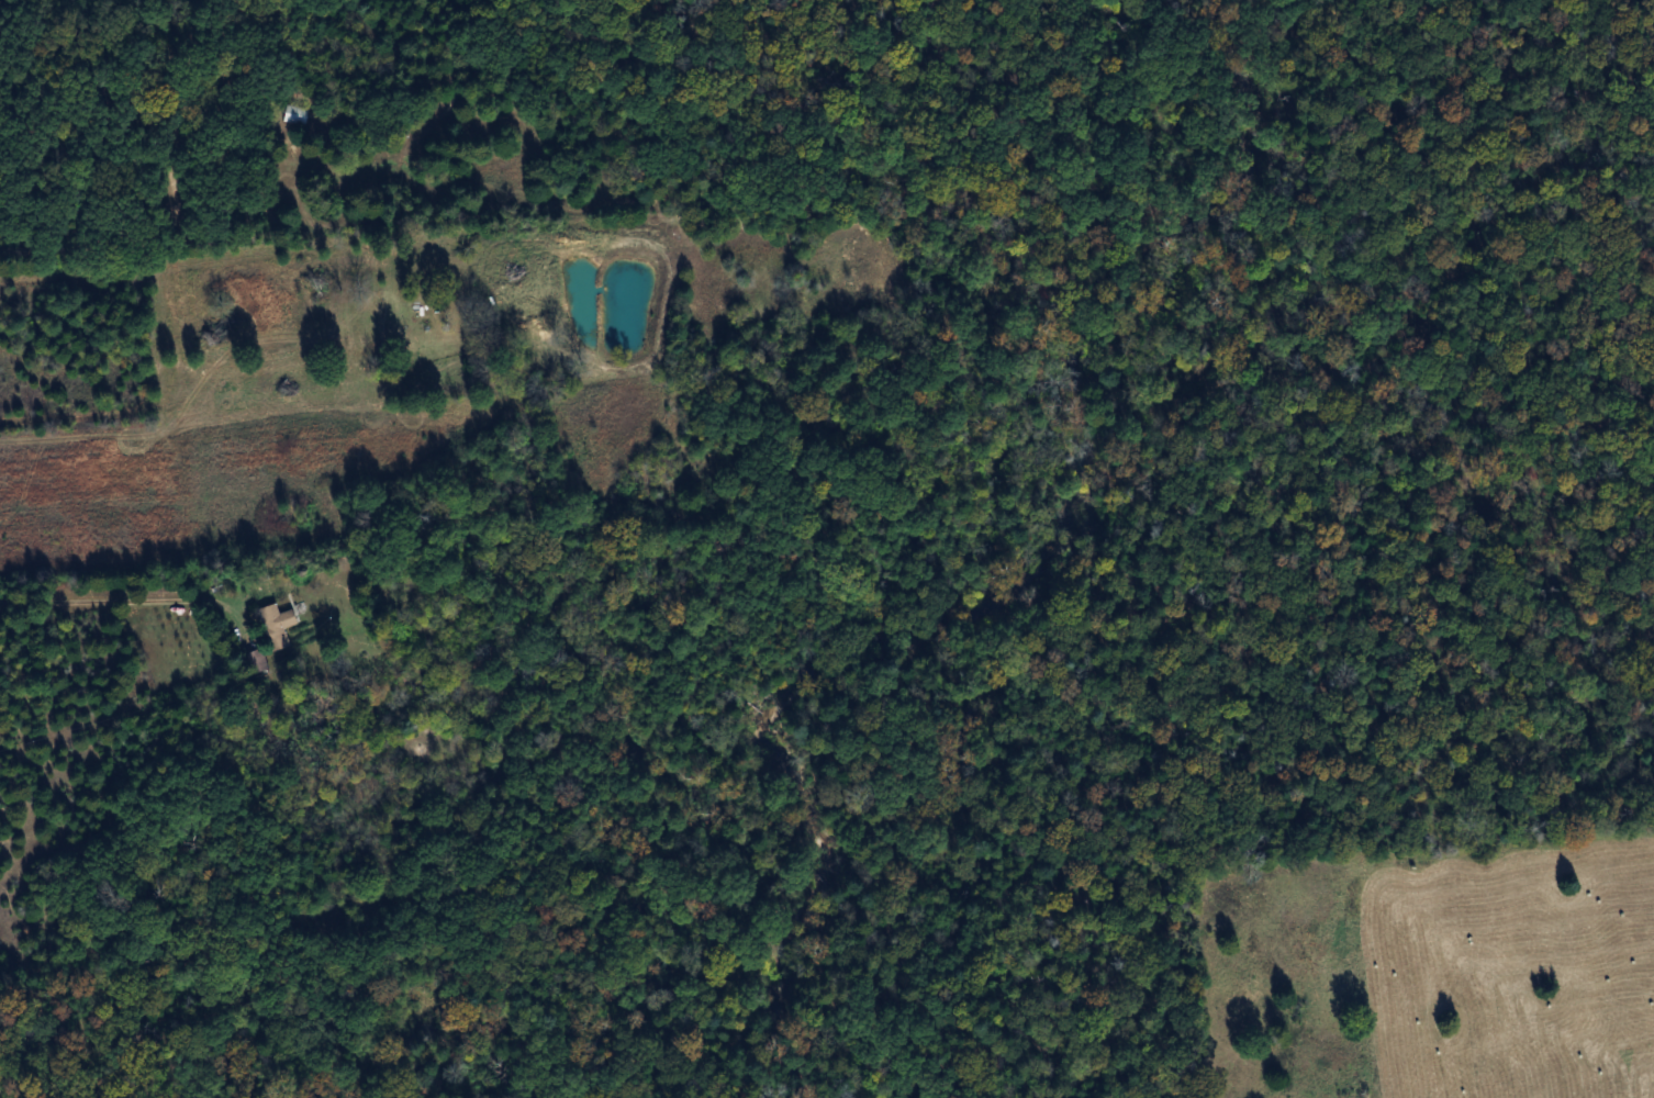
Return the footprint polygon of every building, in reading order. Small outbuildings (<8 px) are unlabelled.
[(256,611),(271,654),(289,648),(283,631),(294,627),(289,612),(277,616),(273,605),(256,611)]
